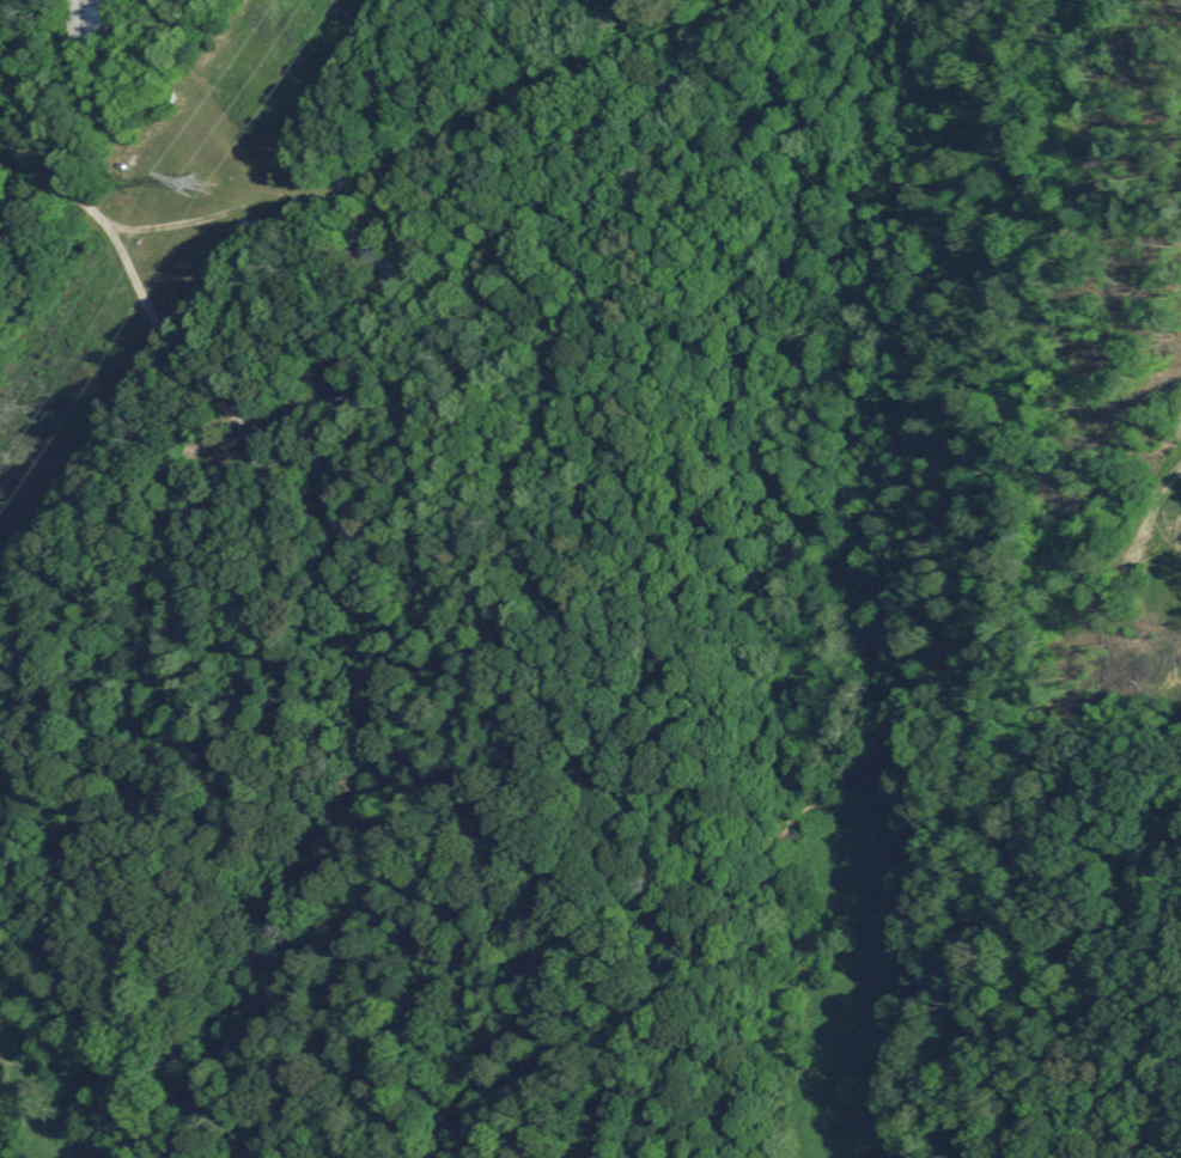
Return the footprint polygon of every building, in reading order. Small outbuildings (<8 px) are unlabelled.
[(68,33),(103,32),(102,0),(67,0),(68,33)]
